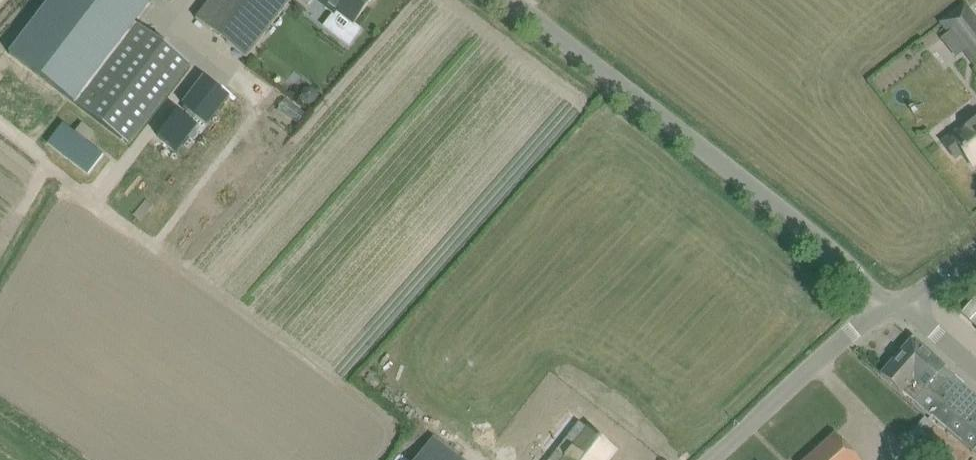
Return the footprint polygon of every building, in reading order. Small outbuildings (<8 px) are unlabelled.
[(9,54),(76,106),(138,25),(134,22),(150,1),(149,0),(51,0),(9,54)] [(195,19),(246,58),(290,0),(210,0),(195,19)] [(326,5),(324,8),(332,14),(323,27),(349,47),(362,30),(354,23),(371,0),(320,0),(326,5)] [(944,23),(952,34),(960,44),(975,65),(975,24),(963,7),(944,23)] [(138,25),(76,106),(128,145),(190,65),(138,25)] [(203,77),(182,104),(209,125),(229,97),(220,90),(203,77)] [(178,111),(158,137),(178,153),(198,127),(178,111)] [(943,145),(953,158),(962,152),(972,164),(975,161),(975,119),(969,125),(970,126),(952,139),(951,138),(943,145)] [(88,175),(103,154),(63,123),(47,143),(88,175)] [(961,312),(970,320),(975,313),(975,296),(975,295),(961,312)] [(944,367),(945,366),(912,338),(880,374),(896,387),(930,418),(931,417),(972,453),(974,451),(975,454),(975,396),(944,367)] [(968,456),(937,429),(923,416),(907,436),(918,445),(911,453),(919,459),(965,459),(968,456)] [(613,451),(587,430),(562,459),(606,459),(613,451)] [(847,449),(834,434),(805,459),(857,459),(847,449)] [(415,459),(461,459),(433,438),(417,458),(415,459)]
